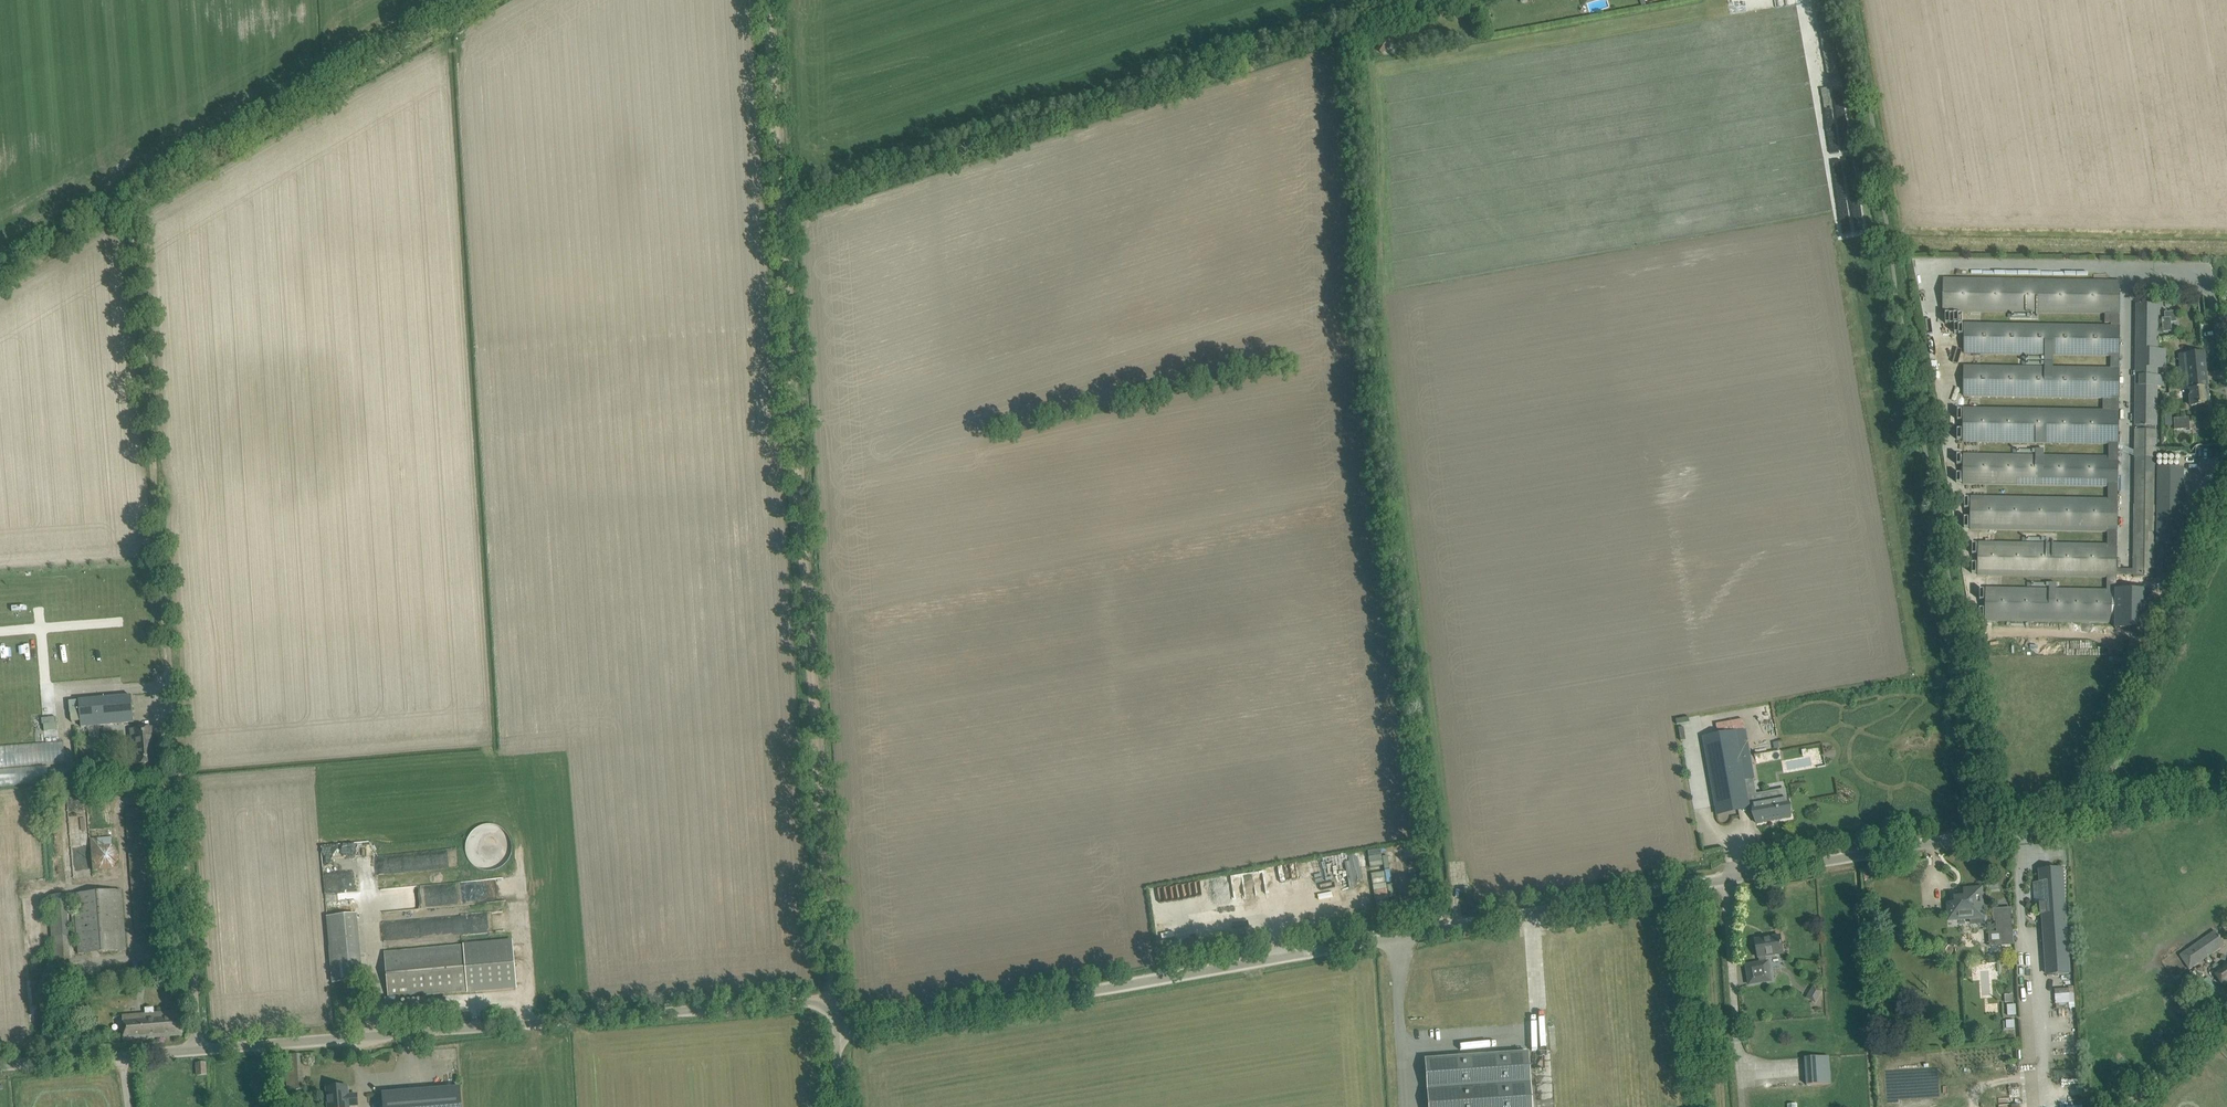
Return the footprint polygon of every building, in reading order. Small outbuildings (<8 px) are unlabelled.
[(1384,37),(1376,50),(1382,55),(1391,42),(1384,37)] [(1944,280),(1943,311),(2106,313),(2105,322),(2112,323),(2111,327),(2120,327),(2121,282),(1944,280)] [(2136,349),(2135,426),(2137,426),(2156,426),(2157,426),(2158,386),(2166,386),(2166,376),(2158,376),(2158,367),(2166,367),(2166,349),(2158,349),(2159,304),(2137,303),(2136,349)] [(2174,331),(2173,322),(2178,321),(2177,310),(2163,312),(2166,331),(2174,331)] [(1965,324),(1964,354),(1987,354),(2102,356),(2111,356),(2111,369),(2120,369),(2120,327),(2111,327),(1988,325),(1965,324)] [(2192,407),(2198,406),(2209,405),(2204,353),(2187,355),(2192,407)] [(1964,366),(1963,397),(1987,396),(2103,398),(2103,411),(2119,412),(2120,369),(2111,369),(2102,369),(1987,367),(1964,366)] [(1963,409),(1962,442),(1986,442),(2109,444),(2109,455),(2119,455),(2119,444),(2119,412),(2103,411),(1986,410),(1963,409)] [(2189,417),(2174,418),(2175,429),(2188,428),(2189,430),(2190,430),(2190,428),(2189,417)] [(2134,570),(2117,569),(2117,575),(2134,575),(2134,578),(2135,578),(2155,578),(2155,544),(2157,468),(2157,430),(2156,430),(2156,426),(2137,426),(2137,430),(2135,430),(2134,523),(2134,570)] [(1963,453),(1963,484),(2108,486),(2108,499),(2118,499),(2118,486),(2119,486),(2119,455),(2109,455),(1963,453)] [(2155,544),(2155,578),(2170,578),(2171,545),(2183,545),(2183,525),(2184,468),(2157,468),(2155,544)] [(1971,497),(1970,531),(2108,533),(2107,545),(2117,545),(2118,499),(2108,499),(1971,497)] [(1979,542),(1979,575),(2107,577),(2107,578),(2107,590),(2117,591),(2117,590),(2117,575),(2117,569),(2117,545),(2107,545),(1979,542)] [(1987,589),(1986,621),(2148,623),(2149,591),(2117,591),(2107,590),(1987,589)] [(81,699),(83,726),(135,722),(133,695),(81,699)] [(135,729),(138,762),(156,761),(153,727),(135,729)] [(1746,730),(1704,737),(1712,781),(1716,805),(1717,805),(1716,805),(1748,799),(1748,800),(1749,799),(1746,787),(1745,781),(1754,780),(1750,755),(1741,757),(1740,753),(1737,732),(1746,730)] [(0,746),(0,786),(48,783),(47,766),(65,765),(63,742),(0,746)] [(54,769),(55,782),(74,780),(73,767),(54,769)] [(1791,817),(1789,806),(1788,798),(1754,804),(1757,820),(1757,823),(1791,817)] [(489,871),(493,871),(496,870),(500,868),(503,866),(506,863),(509,860),(510,856),(512,852),(512,848),(512,844),(511,841),(509,837),(509,836),(507,833),(504,830),(501,828),(498,827),(495,825),(491,825),(488,825),(484,825),(480,826),(477,828),(473,830),(471,833),(468,837),(467,840),(466,844),(465,848),(466,852),(467,856),(469,860),(471,863),(474,866),(477,868),(481,870),(485,871),(489,871)] [(111,836),(90,838),(93,871),(100,871),(114,869),(120,856),(112,845),(111,836)] [(1371,859),(1372,871),(1384,871),(1384,860),(1375,860),(1375,858),(1371,859)] [(1285,882),(1292,880),(1288,868),(1282,870),(1285,882)] [(2063,880),(2033,882),(2034,903),(2039,903),(2040,914),(2043,914),(2047,975),(2069,974),(2063,880)] [(1956,902),(1949,903),(1950,914),(1950,919),(1970,917),(1971,924),(1985,924),(1984,917),(1982,917),(1981,900),(1981,889),(1964,890),(1964,898),(1956,898),(1956,902)] [(77,940),(78,953),(126,950),(121,890),(73,894),(74,911),(71,911),(73,940),(77,940)] [(552,894),(381,909),(388,998),(385,998),(385,1006),(401,1005),(400,997),(516,987),(512,942),(556,938),(552,894)] [(1166,899),(1163,904),(1174,909),(1176,903),(1166,899)] [(2012,908),(1993,909),(1994,922),(2012,920),(2012,908)] [(326,916),(333,983),(363,980),(357,914),(326,916)] [(2189,970),(2197,964),(2226,945),(2216,930),(2179,955),(2189,970)] [(1784,953),(1783,947),(1781,936),(1756,940),(1759,958),(1760,963),(1746,965),(1750,985),(1772,982),(1770,972),(1768,960),(1767,960),(1766,956),(1784,953)] [(2214,972),(2224,986),(2226,984),(2226,962),(2214,972)] [(1814,986),(1807,998),(1816,1003),(1823,991),(1814,986)] [(2057,1006),(2077,1006),(2076,988),(2057,988),(2057,1006)] [(77,1015),(76,993),(66,992),(67,1015),(77,1015)] [(2014,994),(2005,995),(2005,1003),(2014,1003),(2014,994)] [(122,1016),(123,1029),(124,1040),(182,1035),(180,1011),(154,1014),(153,1008),(145,1008),(146,1014),(122,1016)] [(2015,1020),(2006,1020),(2007,1029),(2015,1028),(2015,1020)] [(1528,1052),(1425,1059),(1428,1106),(1531,1106),(1528,1052)] [(302,1090),(300,1054),(286,1055),(288,1091),(302,1090)] [(1829,1057),(1805,1058),(1807,1085),(1831,1083),(1831,1076),(1829,1059),(1829,1057)] [(198,1076),(206,1076),(205,1063),(197,1064),(198,1076)] [(358,1106),(357,1095),(345,1096),(345,1087),(327,1088),(328,1106),(349,1106),(358,1106)] [(382,1093),(384,1106),(462,1106),(460,1087),(382,1093)] [(2014,1096),(2015,1106),(2029,1106),(2028,1095),(2014,1096)]
